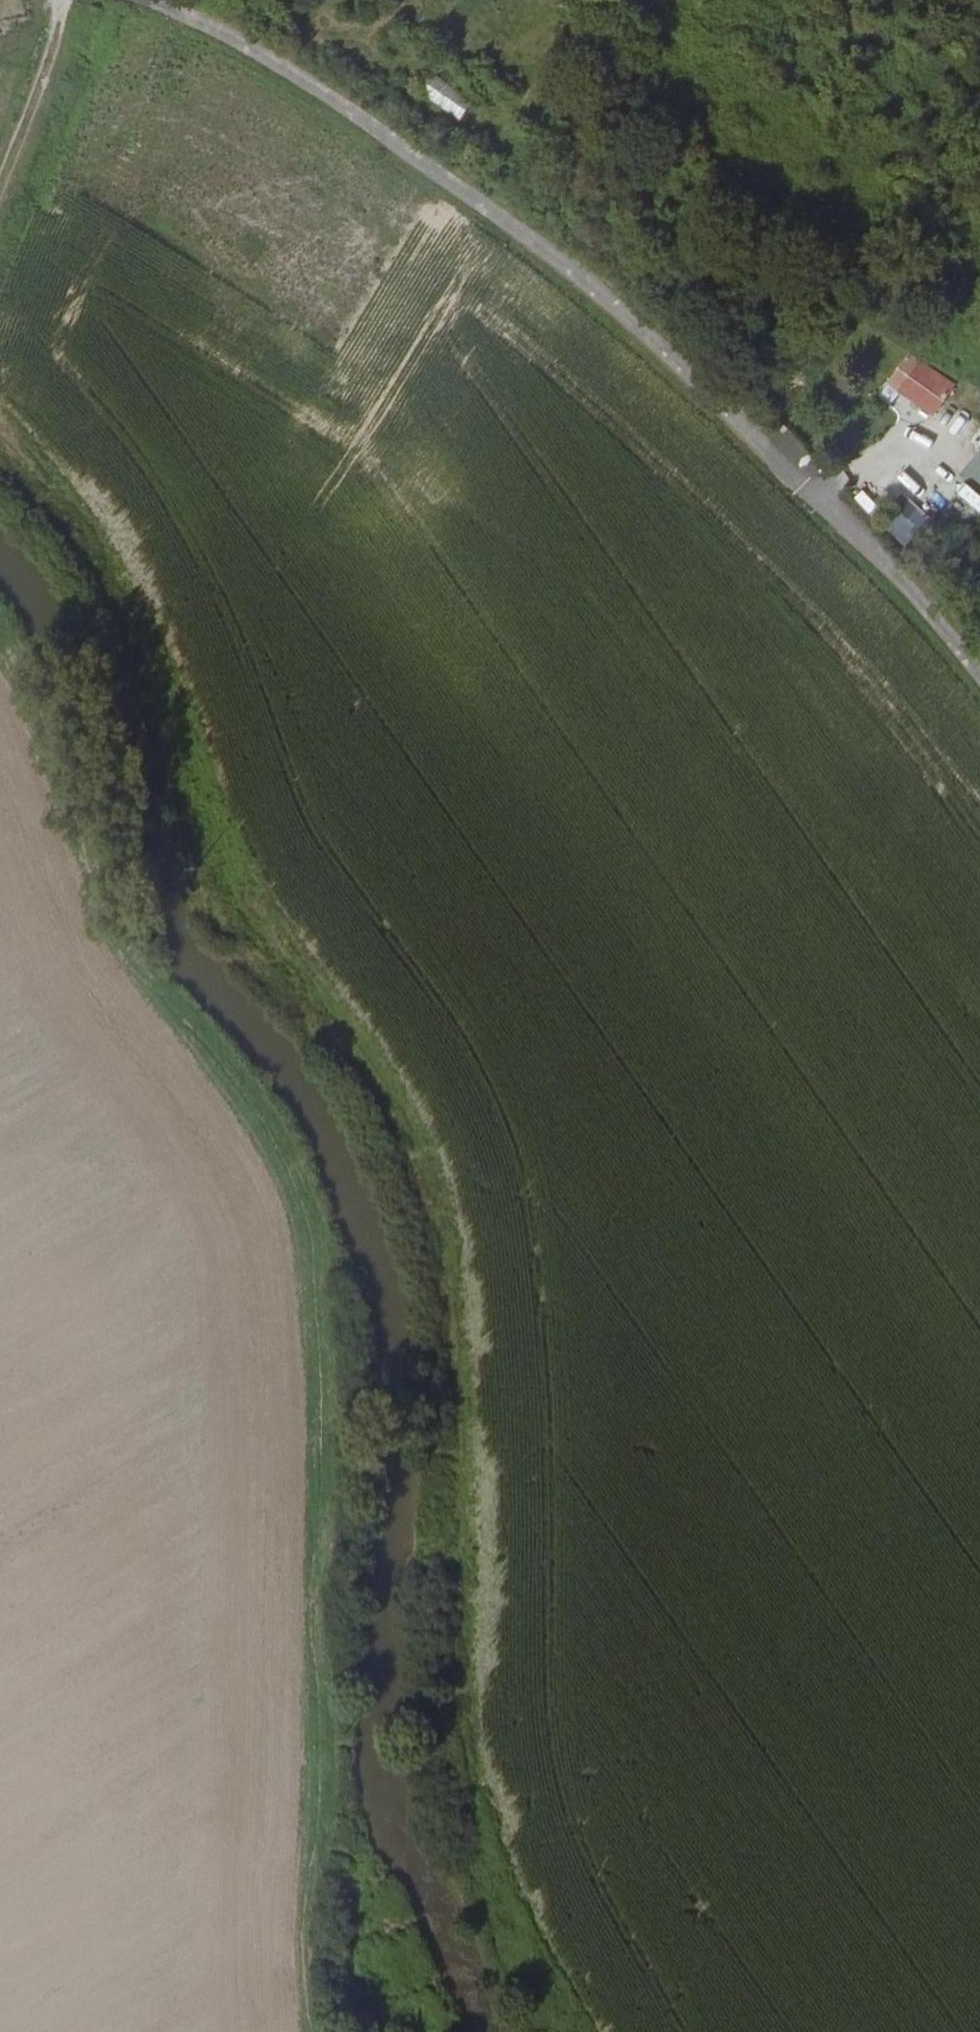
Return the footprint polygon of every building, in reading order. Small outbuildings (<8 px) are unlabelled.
[(419,89),(459,121),(473,103),(433,71),(419,89)] [(919,360),(898,390),(933,415),(954,385),(919,360)] [(970,441),(979,449),(979,428),(970,441)] [(961,451),(953,462),(979,480),(979,463),(961,451)] [(965,483),(932,457),(918,475),(951,501),(965,483)] [(912,539),(917,523),(898,517),(892,533),(912,539)]
